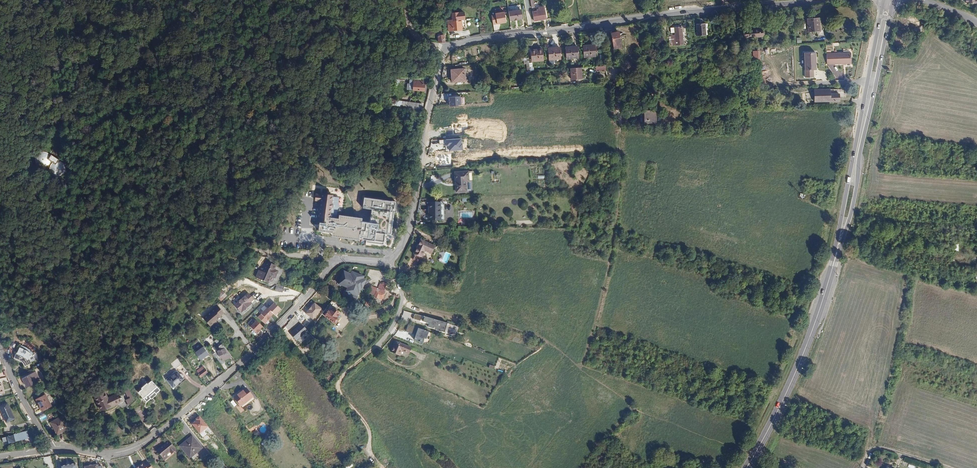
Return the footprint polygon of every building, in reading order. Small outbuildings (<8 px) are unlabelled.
[(532,12),(534,21),(545,19),(544,7),(539,8),(539,10),(540,9),(540,11),(532,12)] [(509,10),(511,20),(526,18),(524,8),(509,10)] [(493,24),(509,22),(507,11),(491,13),(493,24)] [(447,21),(448,31),(462,29),(461,20),(464,19),(463,12),(451,14),(452,21),(447,21)] [(807,19),(808,32),(814,32),(816,32),(817,34),(821,33),(821,21),(818,21),(818,17),(807,19)] [(697,35),(705,34),(704,22),(700,23),(696,23),(697,35)] [(671,35),(672,39),(675,39),(675,40),(682,39),(681,27),(674,28),(674,35),(671,35)] [(745,32),(745,40),(762,38),(762,31),(745,32)] [(611,33),(613,48),(620,47),(618,32),(615,33),(611,33)] [(894,36),(893,43),(895,44),(895,45),(897,46),(897,44),(900,45),(901,37),(894,36)] [(585,57),(596,56),(595,45),(583,46),(585,57)] [(531,48),(532,59),(543,57),(542,46),(531,48)] [(568,58),(578,57),(577,46),(567,47),(568,58)] [(550,59),(561,58),(560,47),(549,48),(550,59)] [(804,71),(804,78),(812,78),(812,70),(815,70),(814,53),(803,53),(804,71)] [(850,53),(826,54),(826,64),(850,63),(850,53)] [(568,68),(569,79),(580,79),(579,67),(568,68)] [(450,70),(451,83),(464,82),(463,69),(450,70)] [(412,82),(412,91),(417,91),(422,91),(423,86),(421,85),(421,82),(412,82)] [(814,89),(814,101),(839,100),(839,93),(830,94),(830,89),(814,89)] [(449,105),(463,105),(463,95),(449,96),(449,105)] [(640,109),(641,122),(656,121),(655,109),(640,109)] [(378,147),(377,162),(385,162),(385,156),(389,156),(390,150),(390,147),(378,147)] [(48,160),(50,156),(49,155),(49,154),(47,153),(45,152),(43,152),(41,152),(39,153),(38,154),(36,156),(36,158),(35,159),(36,161),(36,163),(37,164),(38,166),(39,167),(41,167),(43,167),(44,167),(46,167),(48,166),(49,165),(50,163),(51,162),(48,160)] [(55,165),(58,161),(59,160),(51,155),(50,156),(48,160),(51,162),(52,163),(55,165)] [(53,175),(54,176),(55,177),(57,177),(59,177),(61,176),(63,175),(64,174),(65,172),(65,170),(65,167),(64,165),(63,164),(62,163),(60,161),(58,161),(55,165),(52,163),(51,164),(50,165),(50,166),(50,168),(50,170),(50,172),(51,174),(53,175)] [(453,174),(454,194),(463,193),(463,184),(466,184),(465,174),(453,174)] [(360,218),(338,216),(329,216),(331,195),(321,194),(321,195),(315,195),(315,201),(320,201),(320,209),(318,211),(318,213),(319,214),(319,231),(333,232),(336,232),(344,232),(344,234),(348,235),(348,233),(360,234),(360,218)] [(395,220),(398,200),(364,196),(362,207),(371,208),(369,220),(381,222),(381,219),(377,219),(378,216),(384,217),(382,229),(389,230),(388,232),(392,233),(394,220),(395,220)] [(425,213),(425,222),(437,222),(436,213),(425,213)] [(421,241),(418,255),(426,257),(428,250),(435,251),(437,244),(421,241)] [(446,251),(441,262),(447,264),(451,254),(446,251)] [(274,270),(276,266),(266,262),(262,272),(259,271),(256,278),(268,283),(271,277),(275,278),(278,272),(274,270)] [(346,293),(357,297),(360,289),(357,288),(358,285),(360,285),(361,280),(362,278),(350,273),(349,275),(343,273),(338,286),(345,289),(345,287),(347,288),(346,293)] [(368,292),(375,294),(374,297),(378,299),(381,300),(383,295),(384,291),(383,291),(385,286),(379,284),(377,289),(370,286),(368,292)] [(282,293),(284,287),(277,285),(275,291),(282,293)] [(221,300),(226,295),(221,291),(216,295),(221,300)] [(251,302),(254,300),(248,294),(235,305),(241,313),(252,304),(251,302)] [(267,325),(282,308),(274,301),(259,318),(267,325)] [(315,302),(307,314),(315,320),(324,308),(315,302)] [(219,315),(223,312),(217,304),(202,317),(210,326),(214,322),(213,321),(220,316),(219,315)] [(324,316),(333,323),(333,322),(335,324),(338,320),(336,318),(339,315),(332,309),(330,312),(328,311),(324,316)] [(404,311),(403,318),(413,321),(415,314),(404,311)] [(450,324),(415,314),(414,319),(430,324),(429,327),(447,333),(450,324)] [(257,334),(265,327),(258,320),(251,327),(257,334)] [(291,333),(299,341),(310,330),(302,322),(291,333)] [(419,328),(415,340),(425,343),(427,338),(429,339),(431,332),(419,328)] [(226,353),(225,348),(222,343),(216,339),(214,341),(219,346),(220,350),(217,351),(219,355),(226,353)] [(395,343),(410,350),(412,346),(396,340),(395,343)] [(16,351),(19,344),(11,341),(9,346),(11,352),(12,357),(21,361),(24,363),(25,366),(32,363),(31,362),(35,360),(34,358),(32,355),(34,354),(32,352),(29,349),(21,346),(18,352),(16,351)] [(395,343),(392,349),(401,353),(402,349),(410,352),(410,350),(395,343)] [(203,362),(215,353),(212,349),(208,352),(209,354),(206,357),(203,353),(198,356),(203,362)] [(170,364),(173,367),(175,369),(183,363),(179,357),(170,364)] [(208,372),(203,366),(196,371),(201,377),(208,372)] [(166,373),(168,376),(170,377),(176,371),(175,369),(173,367),(172,368),(167,372),(166,373)] [(41,380),(36,371),(22,379),(24,382),(27,387),(41,380)] [(177,371),(176,371),(170,377),(166,380),(173,387),(180,381),(183,379),(177,371)] [(155,384),(154,383),(146,387),(138,392),(146,402),(151,398),(149,396),(146,393),(155,384)] [(160,390),(155,384),(146,393),(149,396),(152,394),(154,392),(156,393),(160,390)] [(127,404),(130,400),(129,397),(131,396),(129,391),(128,391),(126,386),(122,388),(127,398),(125,399),(127,404)] [(246,388),(234,398),(240,406),(252,396),(246,388)] [(94,397),(100,410),(104,408),(105,409),(111,406),(107,398),(104,392),(94,397)] [(118,393),(107,398),(111,406),(117,404),(122,401),(118,393)] [(42,411),(51,406),(45,394),(36,399),(39,405),(42,411)] [(139,418),(143,416),(146,414),(136,400),(130,406),(139,418)] [(14,419),(11,411),(7,403),(0,406),(0,409),(6,423),(14,419)] [(192,423),(202,434),(211,427),(200,415),(192,423)] [(62,416),(54,421),(51,422),(58,434),(60,433),(63,431),(62,430),(68,427),(62,416)] [(14,435),(15,441),(23,440),(29,438),(27,432),(14,435)] [(15,441),(14,435),(1,439),(2,443),(5,442),(7,441),(8,445),(16,443),(15,441)] [(191,436),(180,446),(191,460),(197,455),(195,452),(200,447),(191,436)] [(168,441),(156,450),(163,459),(167,456),(166,454),(169,452),(170,452),(174,449),(168,441)]
